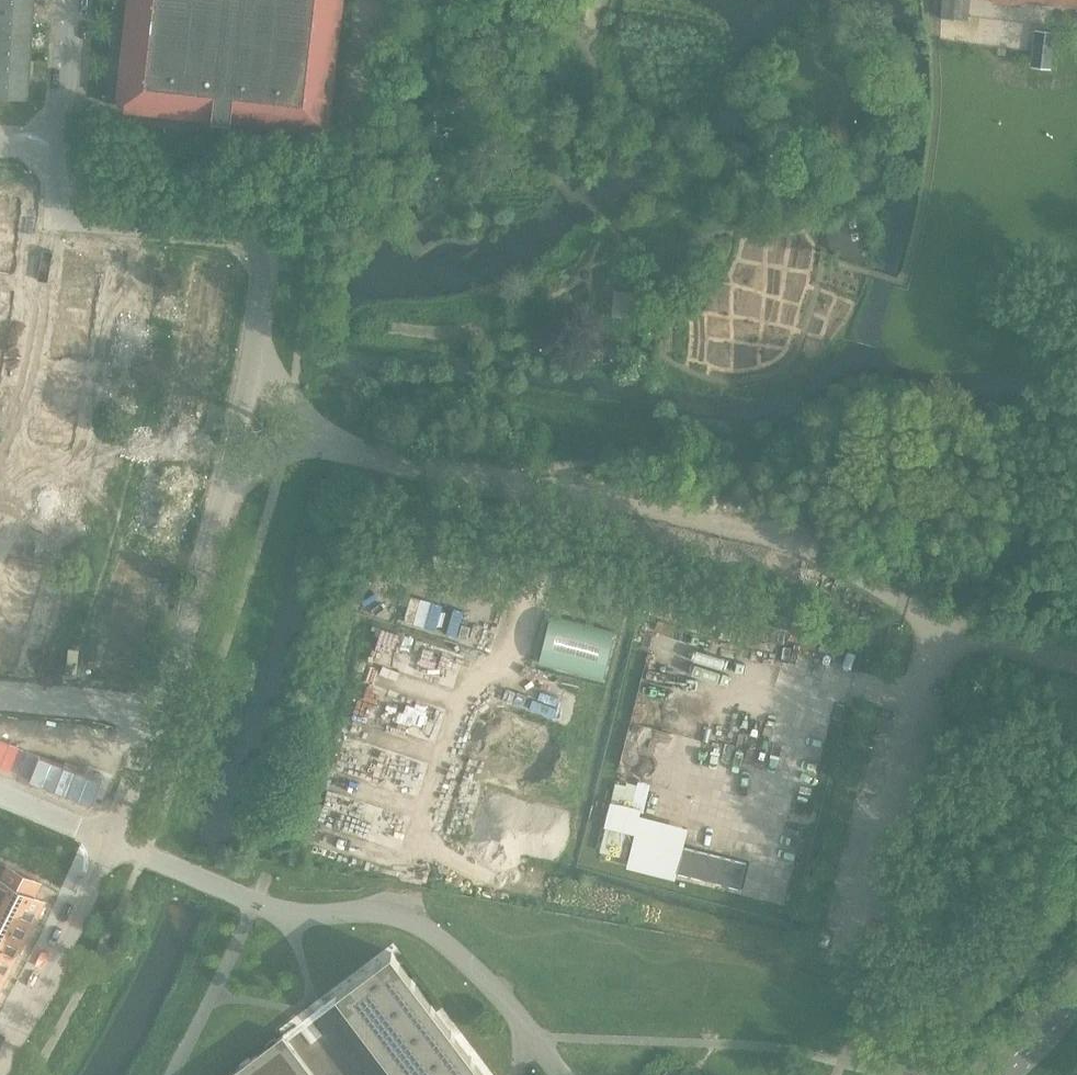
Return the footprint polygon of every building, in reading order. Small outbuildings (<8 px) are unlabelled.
[(33,29),(34,0),(0,0),(0,27),(33,29)] [(213,121),(320,133),(331,125),(345,0),(127,0),(116,101),(125,112),(213,121)] [(941,18),(967,21),(970,0),(943,0),(941,18)] [(0,27),(0,59),(30,61),(33,29),(0,27)] [(1045,54),(1048,33),(1032,30),(1029,52),(1045,54)] [(0,59),(0,98),(28,100),(30,61),(0,59)] [(18,269),(21,196),(0,195),(0,268),(18,269)] [(62,248),(53,351),(93,354),(102,251),(62,248)] [(15,289),(0,287),(0,399),(15,289)] [(614,291),(613,314),(632,315),(633,292),(614,291)] [(37,442),(74,447),(84,374),(47,369),(37,442)] [(26,467),(14,539),(55,546),(66,473),(26,467)] [(0,578),(0,661),(22,666),(45,562),(6,553),(0,578)] [(137,676),(163,574),(127,565),(101,667),(137,676)] [(602,578),(593,617),(619,623),(628,584),(602,578)] [(551,615),(539,661),(603,678),(615,632),(551,615)] [(686,851),(680,875),(741,890),(747,865),(686,850),(686,851)] [(34,919),(43,900),(34,895),(40,884),(9,868),(3,880),(0,878),(0,902),(34,919)] [(25,936),(34,919),(0,902),(0,924),(25,936)] [(16,954),(25,936),(0,924),(0,946),(16,954)] [(7,972),(16,954),(0,946),(0,968),(7,972)] [(475,1064),(476,1063),(471,1058),(455,1037),(456,1037),(452,1032),(451,1032),(436,1011),(432,1005),(426,1009),(411,988),(416,984),(412,979),(406,983),(395,968),(400,963),(398,961),(392,953),(337,994),(337,995),(338,996),(341,1000),(348,994),(364,1015),(357,1021),(361,1026),(368,1021),(384,1041),(377,1047),(381,1052),(382,1052),(397,1073),(398,1074),(484,1074),(475,1064)] [(284,1036),(283,1035),(278,1039),(282,1045),(272,1052),(271,1050),(260,1059),(257,1055),(252,1059),(255,1063),(239,1074),(313,1074),(284,1036)]
